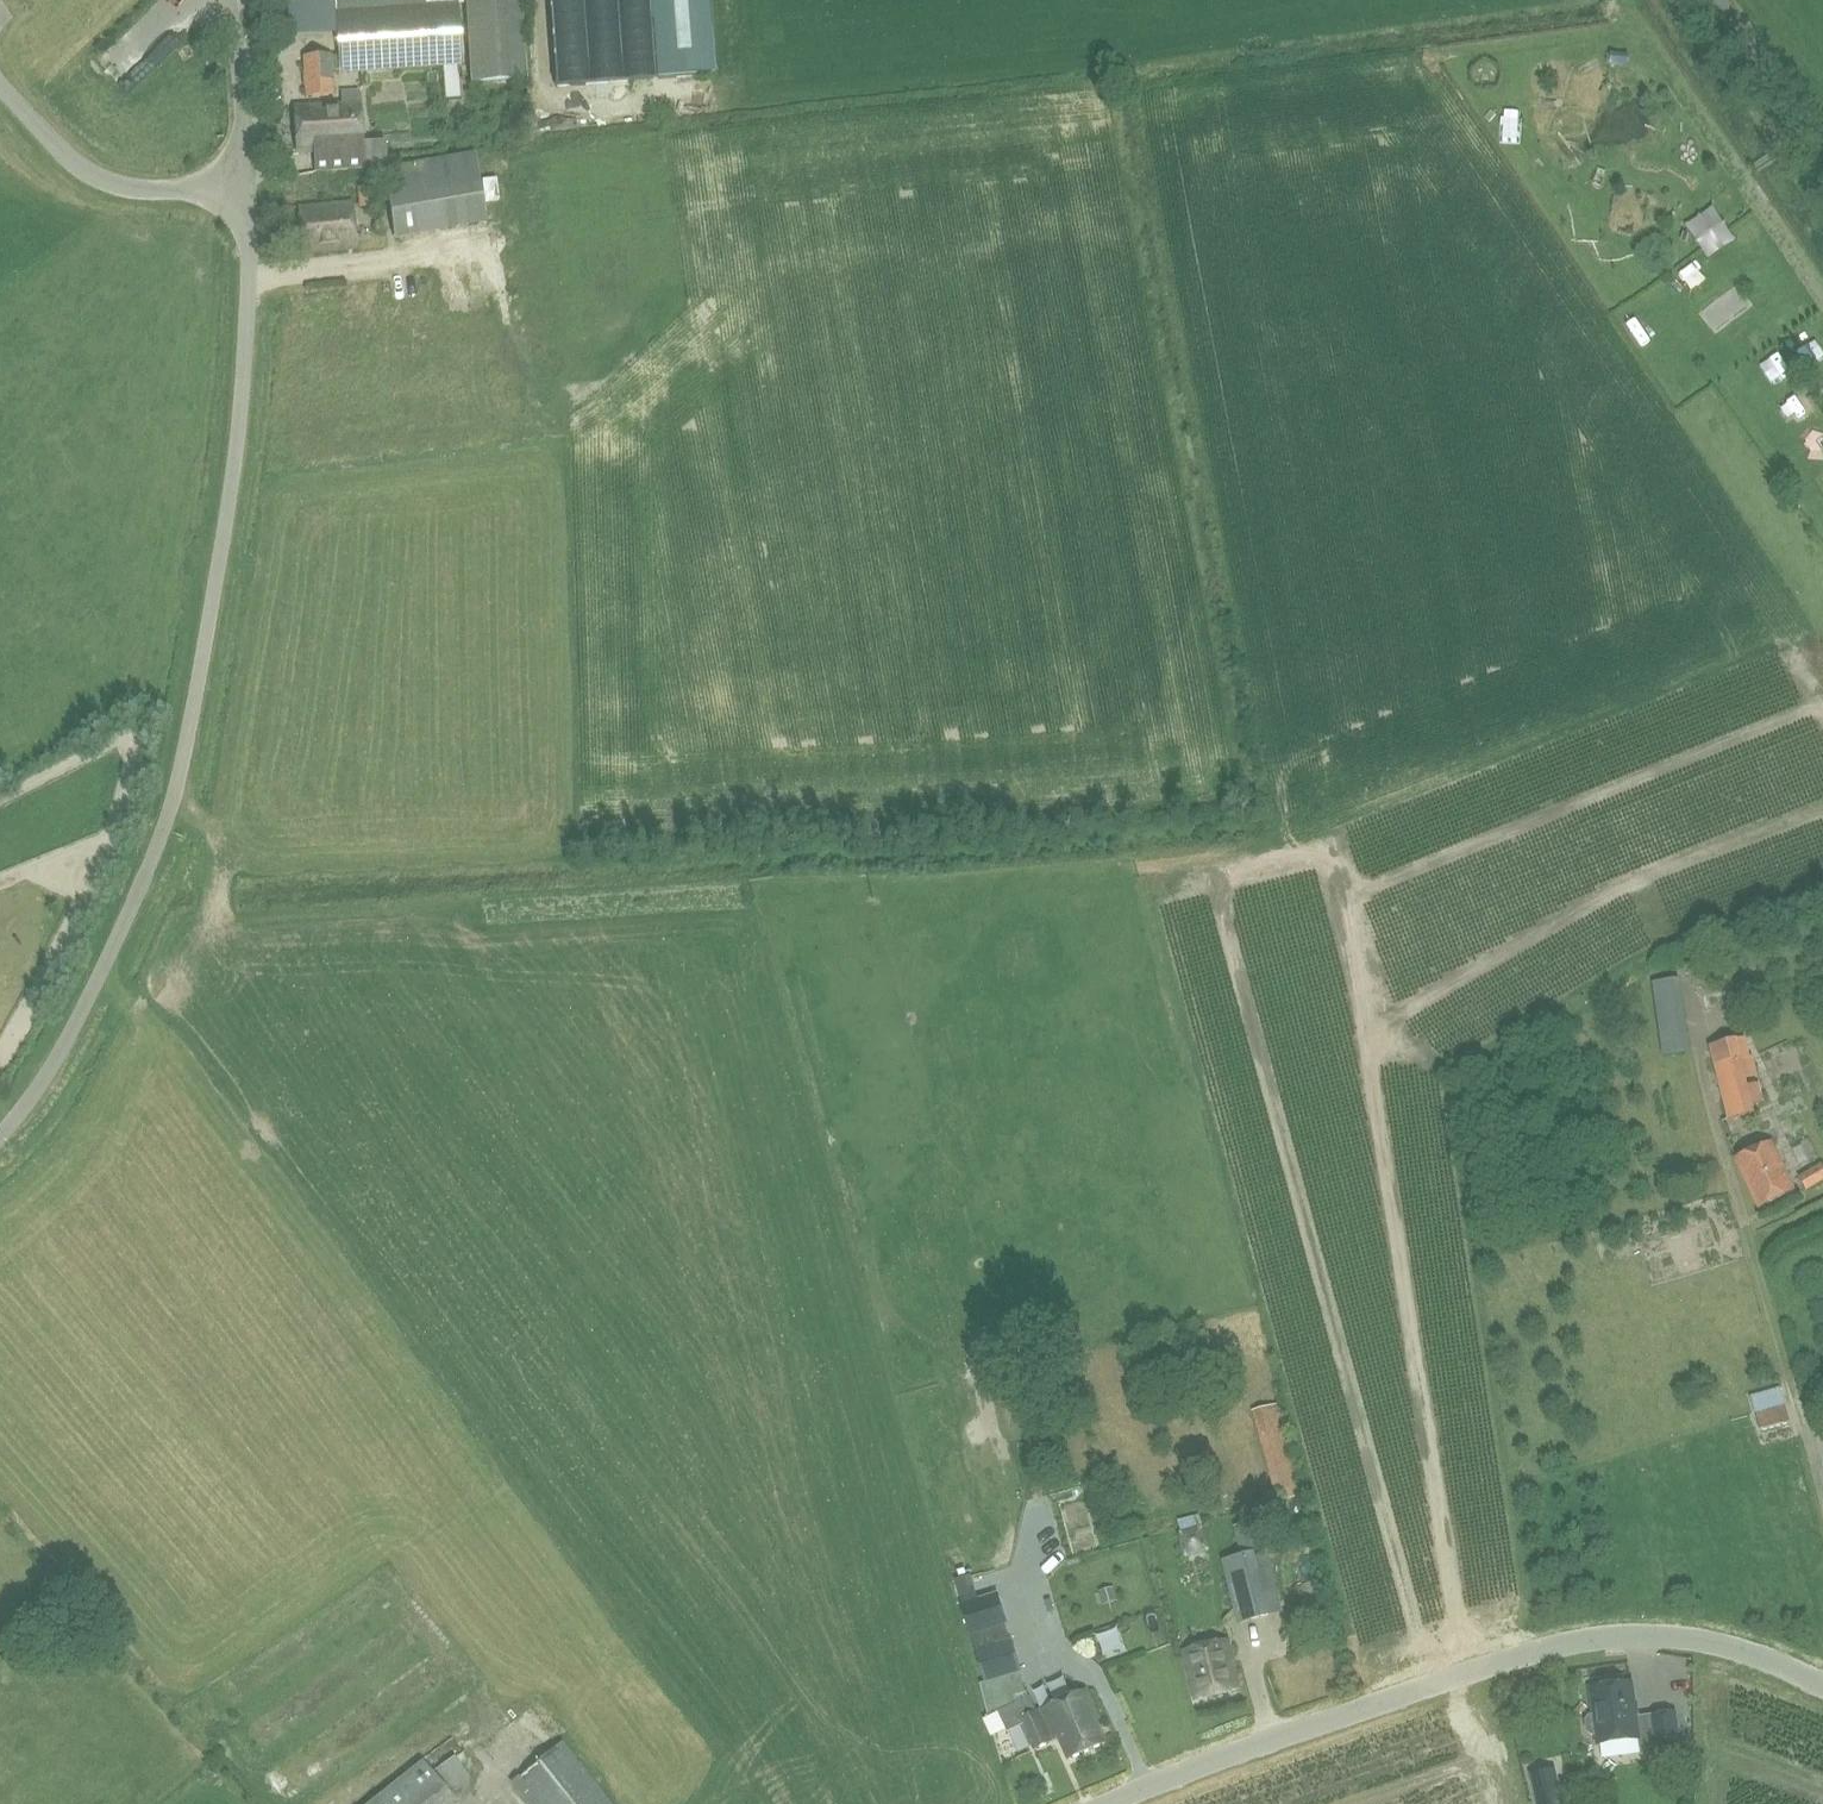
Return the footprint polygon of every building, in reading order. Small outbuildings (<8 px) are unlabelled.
[(443,70),(444,96),(460,95),(458,69),(464,69),(459,0),(286,0),(289,36),(338,33),(340,60),(334,61),(334,53),(302,56),(305,98),(335,95),(333,74),(340,73),(341,77),(443,70)] [(521,0),(466,0),(472,82),(526,79),(521,0)] [(558,82),(655,75),(650,0),(552,0),(558,82)] [(340,91),(341,106),(296,109),(299,156),(313,155),(315,174),(366,169),(365,152),(362,104),(361,89),(340,91)] [(396,239),(488,222),(475,154),(383,171),(396,239)] [(356,172),(359,208),(377,206),(374,171),(356,172)] [(305,257),(358,252),(353,203),(300,208),(305,257)] [(1789,323),(1773,329),(1778,343),(1794,337),(1789,323)] [(1815,371),(1822,368),(1822,362),(1818,347),(1808,351),(1815,371)] [(1781,385),(1802,377),(1793,355),(1772,363),(1781,385)] [(1652,982),(1662,1055),(1689,1051),(1679,978),(1652,982)] [(1709,1045),(1728,1121),(1755,1115),(1753,1105),(1764,1102),(1760,1082),(1748,1085),(1746,1079),(1758,1077),(1753,1055),(1750,1056),(1746,1037),(1709,1045)] [(1735,1159),(1759,1209),(1795,1191),(1772,1142),(1735,1159)] [(1799,1176),(1807,1191),(1822,1181),(1822,1166),(1821,1163),(1799,1176)] [(1790,1422),(1780,1387),(1750,1396),(1760,1431),(1790,1422)] [(1222,1560),(1239,1624),(1284,1612),(1259,1519),(1233,1526),(1240,1555),(1222,1560)] [(1294,1583),(1309,1613),(1331,1602),(1318,1576),(1302,1584),(1299,1580),(1294,1583)] [(961,1603),(985,1683),(993,1681),(996,1690),(1012,1685),(1009,1676),(1023,1672),(1014,1640),(1011,1641),(1006,1623),(1009,1623),(999,1592),(961,1603)] [(1197,1699),(1239,1689),(1227,1640),(1185,1650),(1197,1699)] [(1595,1715),(1589,1716),(1586,1721),(1587,1731),(1592,1735),(1597,1734),(1599,1745),(1638,1739),(1631,1683),(1591,1688),(1595,1715)] [(1084,1690),(1020,1719),(1034,1750),(1059,1739),(1068,1760),(1106,1743),(1094,1717),(1096,1716),(1084,1690)] [(1680,1743),(1675,1707),(1654,1710),(1659,1746),(1680,1743)] [(511,1784),(527,1803),(608,1803),(561,1744),(511,1784)] [(367,1803),(457,1803),(450,1795),(472,1777),(454,1754),(431,1772),(422,1760),(367,1803)] [(1529,1774),(1536,1803),(1564,1803),(1560,1788),(1553,1789),(1548,1770),(1529,1774)]
